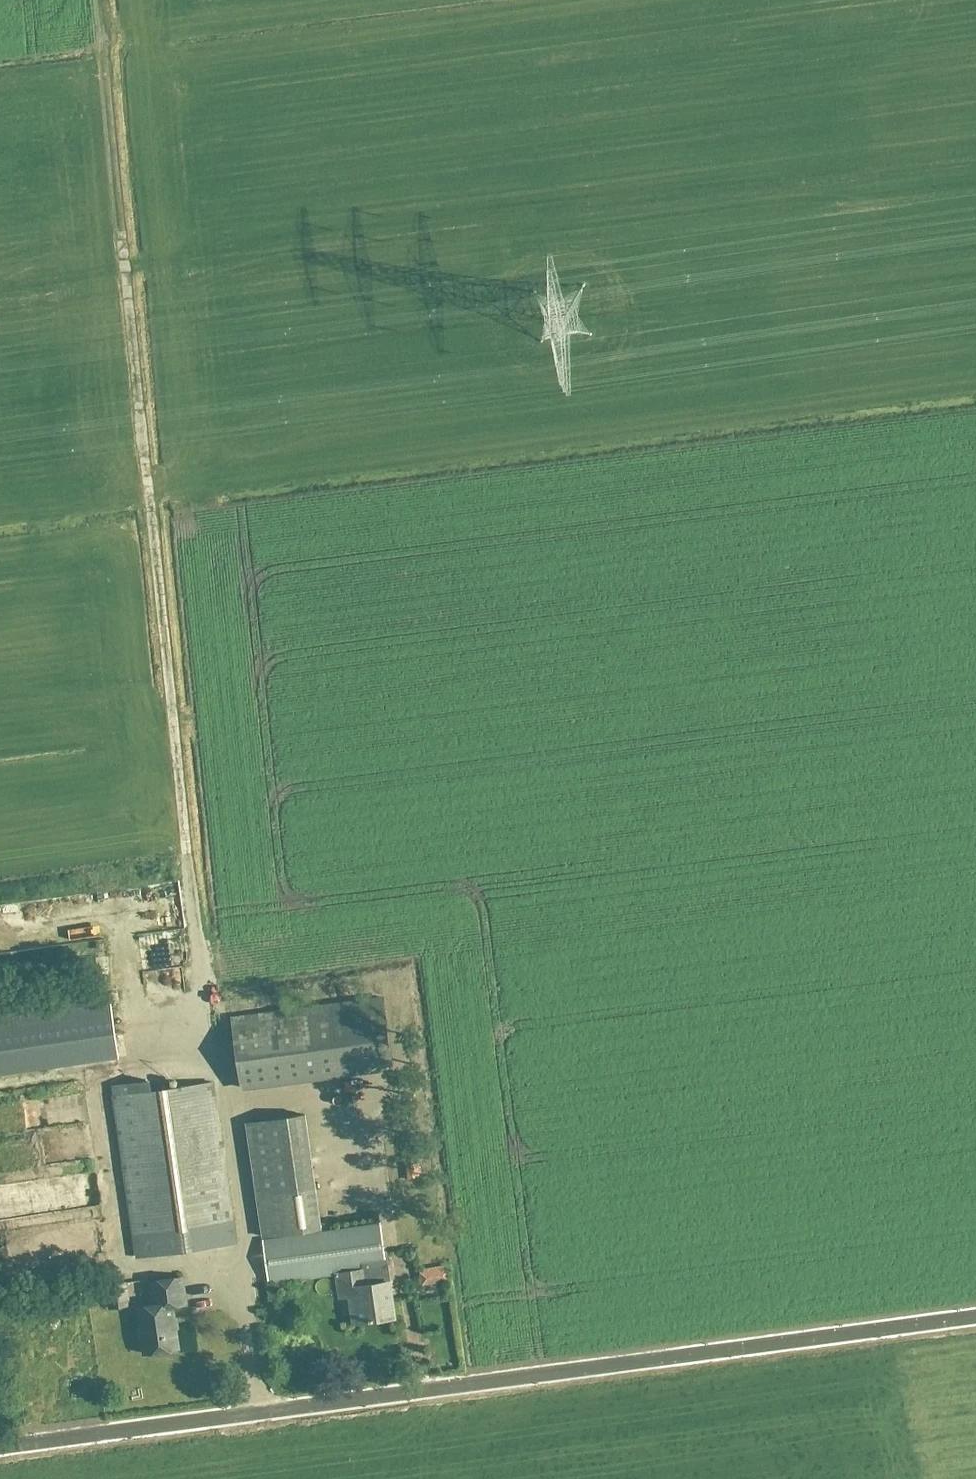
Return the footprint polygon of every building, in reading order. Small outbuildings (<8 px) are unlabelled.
[(53,916),(78,915),(77,902),(34,906),(37,951),(56,950),(53,916)] [(117,1057),(108,995),(0,1010),(0,1074),(117,1057)] [(309,1008),(318,1078),(393,1068),(383,998),(309,1008)] [(113,1085),(134,1237),(137,1257),(236,1243),(213,1083),(151,1091),(149,1080),(113,1085)] [(320,1229),(315,1197),(256,1206),(261,1238),(320,1229)] [(385,1278),(389,1277),(385,1251),(383,1251),(379,1224),(266,1241),(273,1283),(335,1274),(338,1299),(349,1297),(353,1324),(394,1318),(392,1305),(388,1282),(386,1282),(385,1278)] [(448,1267),(419,1272),(422,1289),(451,1284),(448,1267)] [(153,1306),(138,1308),(144,1354),(178,1349),(175,1331),(172,1306),(185,1304),(182,1278),(150,1282),(153,1306)]
